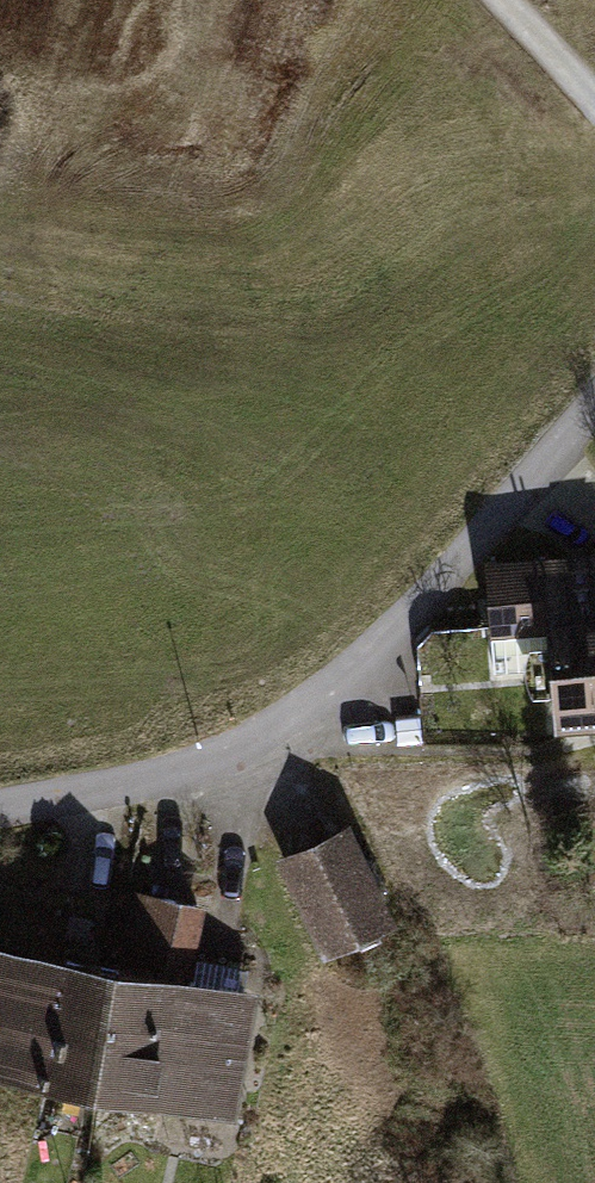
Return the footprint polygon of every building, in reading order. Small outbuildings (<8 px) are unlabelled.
[(594,733),(594,546),(473,559),(481,636),(535,630),(546,738),(594,733)] [(395,916),(345,815),(269,852),(319,953),(395,916)] [(126,982),(103,1107),(244,1134),(268,1005),(204,993),(218,921),(141,907),(126,982)] [(65,971),(0,959),(0,1088),(42,1096),(65,971)] [(103,1107),(126,982),(65,971),(42,1096),(103,1107)]
